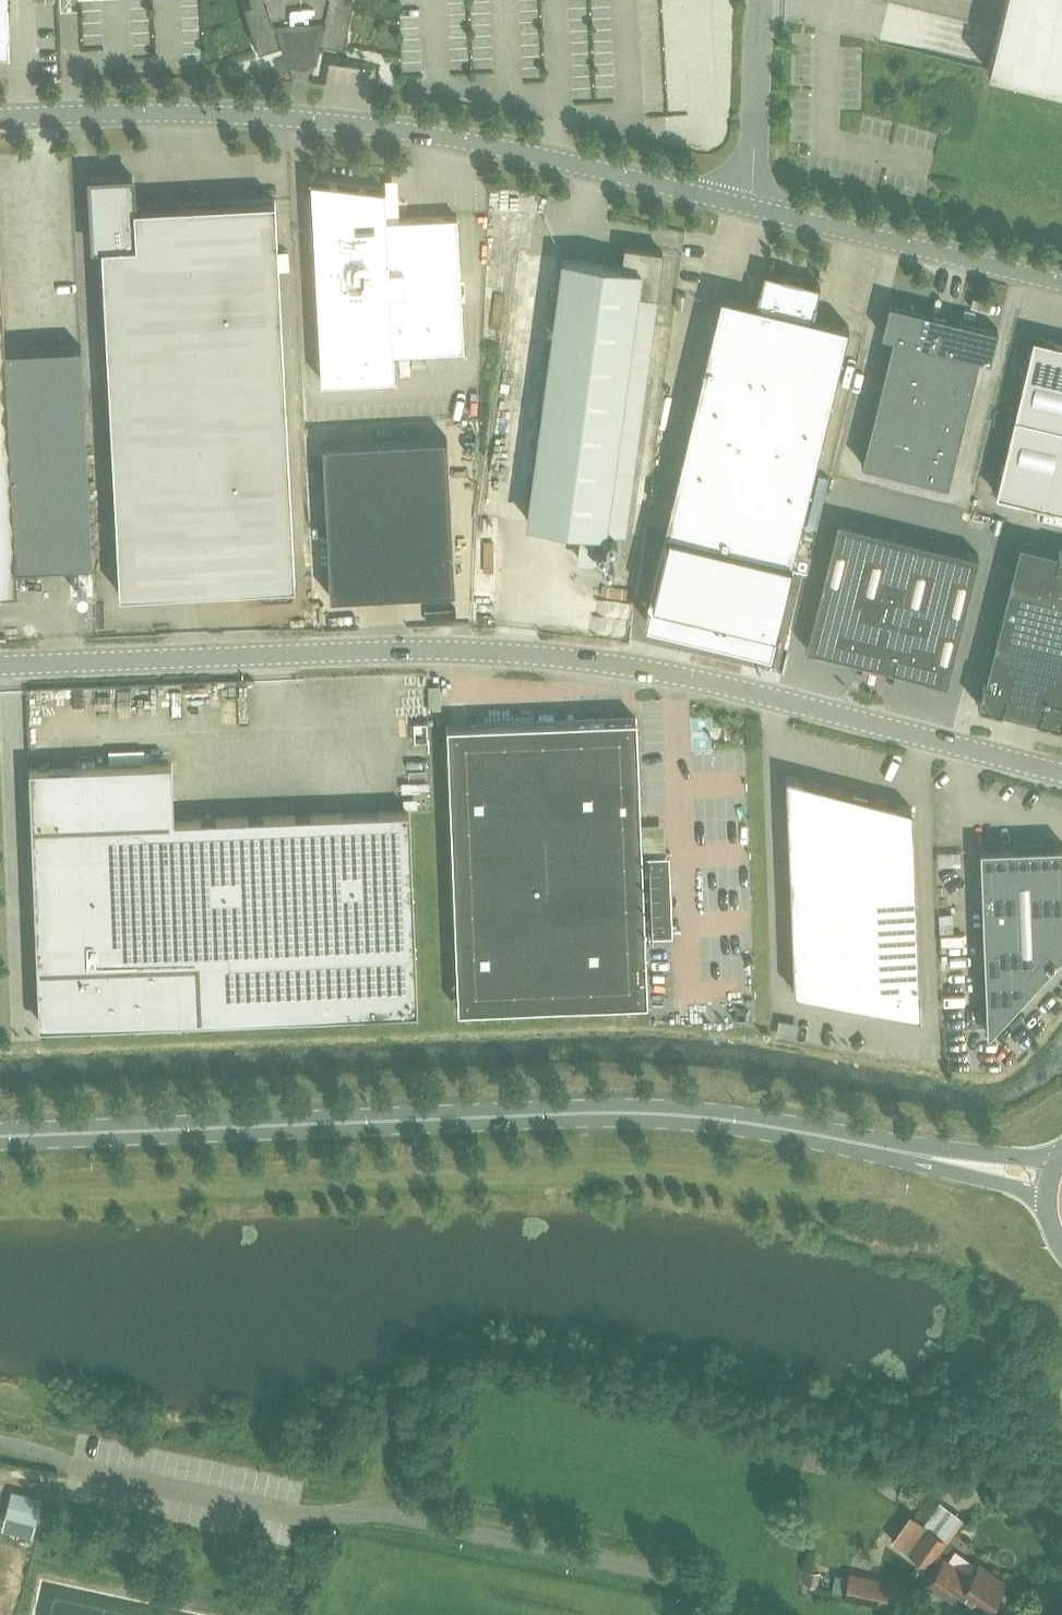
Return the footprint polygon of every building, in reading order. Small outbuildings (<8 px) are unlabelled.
[(10,52),(8,0),(0,0),(0,52),(10,52)] [(244,2),(259,48),(287,39),(292,52),(302,54),(311,51),(314,37),(343,43),(353,0),(250,0),(244,2)] [(988,68),(1061,86),(1061,0),(1004,0),(988,68)] [(295,583),(275,199),(135,206),(133,175),(90,178),(94,246),(102,245),(120,593),(295,583)] [(385,188),(311,179),(322,379),(395,375),(394,352),(464,348),(457,215),(400,218),(399,200),(386,200),(385,188)] [(625,533),(625,532),(646,378),(654,323),(634,320),(638,291),(657,293),(663,250),(626,245),(623,266),(566,258),(530,521),(625,533)] [(297,264),(297,247),(282,247),(281,264),(297,264)] [(81,346),(5,349),(0,248),(0,592),(17,591),(16,567),(92,563),(81,346)] [(668,529),(652,598),(703,611),(698,632),(707,635),(770,650),(781,606),(780,606),(792,559),(849,324),(813,316),(817,302),(816,302),(820,284),(764,270),(760,288),(759,288),(756,302),(720,293),(664,528),(668,529)] [(918,341),(926,311),(889,302),(882,332),(893,335),(918,341)] [(926,311),(918,341),(936,346),(954,350),(962,319),(926,311)] [(962,319),(954,350),(979,356),(990,359),(998,328),(962,319)] [(893,335),(885,367),(928,378),(936,346),(918,341),(893,335)] [(1033,337),(1015,415),(1061,426),(1061,344),(1033,337)] [(936,346),(928,378),(971,388),(979,356),(954,350),(936,346)] [(411,373),(410,357),(400,358),(400,373),(411,373)] [(885,367),(878,399),(920,409),(928,378),(885,367)] [(928,378),(920,409),(963,420),(971,388),(928,378)] [(920,409),(878,399),(870,431),(913,441),(920,409)] [(963,420),(920,409),(913,441),(956,452),(963,420)] [(1015,415),(996,493),(1047,505),(1061,441),(1061,426),(1015,415)] [(913,441),(870,431),(862,462),(905,473),(913,441)] [(447,436),(322,442),(331,595),(455,589),(447,436)] [(913,441),(905,473),(948,484),(956,452),(913,441)] [(1047,505),(1061,508),(1061,441),(1047,505)] [(978,554),(838,519),(806,647),(946,682),(978,554)] [(994,643),(1061,661),(1061,550),(1059,549),(1059,550),(1019,540),(994,643)] [(994,643),(985,680),(984,680),(978,703),(1061,724),(1061,721),(1061,661),(994,643)] [(666,857),(642,858),(636,717),(447,725),(458,1008),(648,1001),(645,930),(668,930),(666,857)] [(172,762),(29,768),(40,1025),(418,1010),(410,810),(174,819),(172,762)] [(870,797),(828,786),(786,775),(790,890),(794,991),(836,999),(878,1007),(921,1015),(916,886),(913,808),(870,797)] [(980,847),(987,1031),(989,1031),(1011,1008),(1011,1007),(1061,952),(1061,844),(980,847)] [(947,940),(948,952),(974,951),(974,938),(947,940)] [(36,1496),(12,1490),(6,1514),(30,1520),(36,1496)] [(909,1514),(892,1539),(908,1550),(935,1569),(926,1582),(944,1595),(953,1601),(959,1593),(957,1592),(969,1574),(938,1553),(947,1540),(925,1525),(909,1514)] [(969,1574),(957,1592),(959,1593),(974,1603),(977,1598),(989,1606),(1006,1581),(978,1562),(969,1574)] [(835,1573),(832,1589),(845,1592),(844,1597),(901,1610),(907,1583),(849,1571),(848,1576),(835,1573)]
